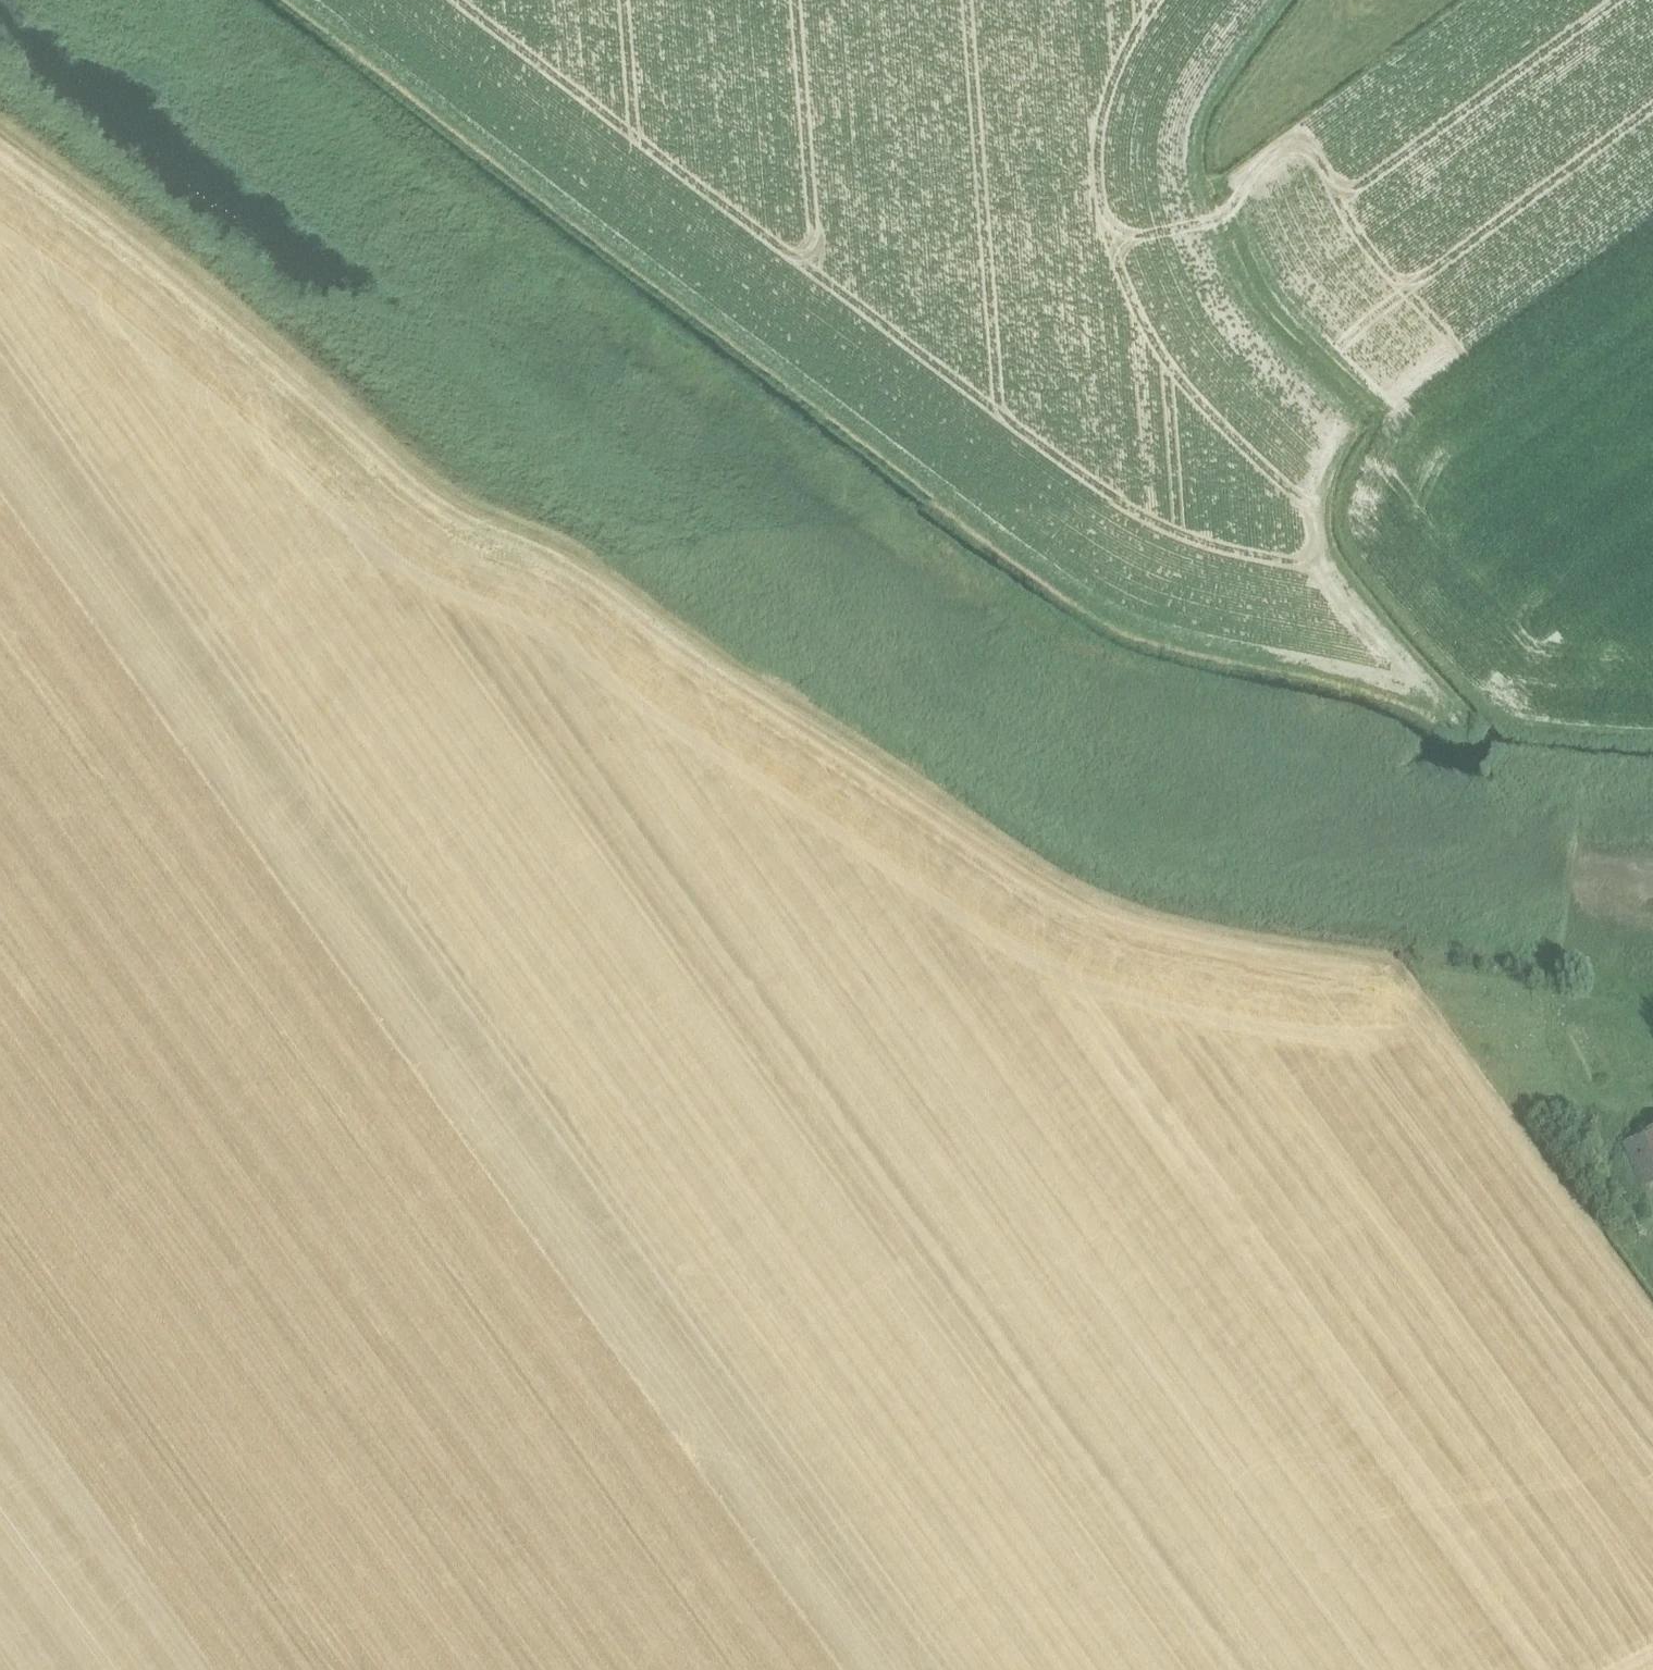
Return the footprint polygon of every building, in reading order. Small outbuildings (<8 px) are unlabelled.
[(1618,1141),(1635,1191),(1652,1185),(1652,1129),(1618,1141)]
